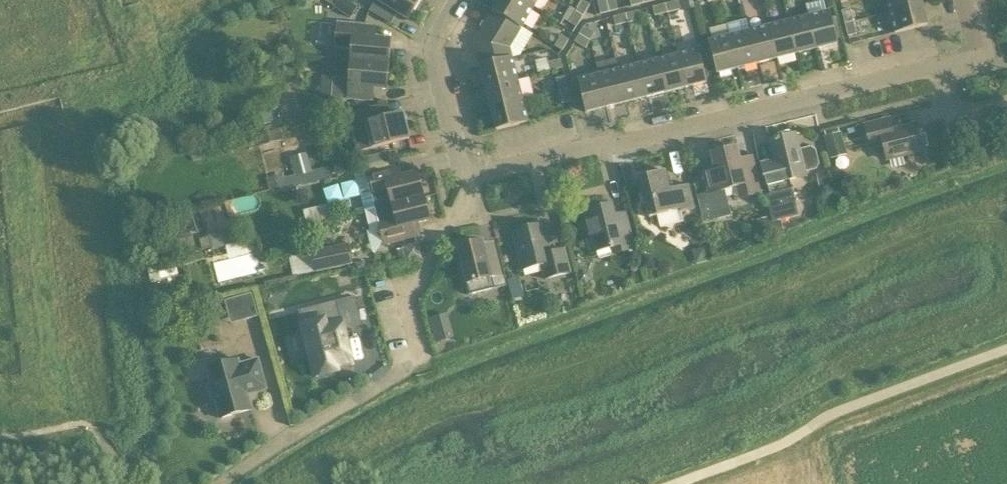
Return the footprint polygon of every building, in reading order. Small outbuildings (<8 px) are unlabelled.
[(333,7),(350,19),(357,8),(345,0),(338,0),(333,7)] [(391,24),(398,13),(409,20),(421,0),(356,0),(354,3),(391,24)] [(532,11),(513,0),(500,0),(491,14),(520,31),(532,11)] [(538,0),(513,0),(532,11),(538,0)] [(576,11),(583,16),(590,4),(583,0),(576,11)] [(600,14),(610,11),(607,0),(603,0),(597,1),(600,14)] [(610,11),(619,9),(616,0),(607,0),(610,11)] [(890,12),(922,4),(921,0),(887,0),(890,12)] [(665,4),(667,13),(681,10),(679,1),(665,4)] [(667,13),(665,4),(653,7),(655,16),(667,13)] [(922,4),(890,12),(895,33),(927,25),(922,4)] [(845,24),(853,21),(850,9),(842,11),(845,24)] [(583,16),(576,11),(569,23),(576,27),(583,16)] [(626,14),(628,23),(641,20),(639,11),(626,14)] [(809,16),(817,48),(838,43),(830,11),(809,16)] [(510,48),(520,31),(491,14),(474,42),(480,65),(512,57),(510,48)] [(628,23),(626,14),(614,17),(616,26),(628,23)] [(817,48),(809,16),(789,21),(797,53),(817,48)] [(797,53),(789,21),(769,26),(777,58),(797,53)] [(853,21),(845,24),(848,36),(857,34),(853,21)] [(391,40),(364,38),(365,24),(337,22),(335,48),(352,50),(351,62),(389,65),(391,40)] [(777,58),(769,26),(749,31),(757,63),(777,58)] [(580,36),(590,42),(596,34),(586,27),(580,36)] [(757,63),(749,31),(730,36),(738,68),(757,63)] [(555,47),(562,51),(569,40),(561,35),(555,47)] [(590,42),(580,36),(576,43),(586,49),(590,42)] [(738,68),(730,36),(709,41),(717,73),(738,68)] [(678,55),(686,87),(706,82),(698,50),(678,55)] [(686,87),(678,55),(658,60),(666,92),(686,87)] [(485,87),(517,79),(512,57),(480,65),(485,87)] [(550,71),(563,68),(561,60),(548,63),(550,71)] [(666,92),(658,60),(638,65),(646,97),(666,92)] [(389,65),(351,62),(350,78),(333,77),(331,98),(359,101),(360,88),(387,90),(389,65)] [(646,97),(638,65),(618,70),(626,102),(646,97)] [(626,102),(618,70),(599,75),(607,107),(626,102)] [(607,107),(599,75),(578,80),(586,112),(607,107)] [(557,85),(566,83),(565,76),(556,79),(557,85)] [(485,87),(491,108),(523,100),(517,79),(485,87)] [(566,83),(557,85),(562,104),(571,102),(566,83)] [(523,100),(491,108),(496,130),(528,122),(523,100)] [(377,106),(348,113),(351,126),(352,126),(358,151),(372,148),(409,139),(403,113),(380,119),(377,106)] [(256,116),(259,127),(272,123),(269,112),(256,116)] [(918,124),(892,131),(889,119),(865,125),(871,147),(883,144),(887,160),(924,150),(918,124)] [(252,137),(254,145),(256,145),(257,147),(279,142),(276,131),(252,137)] [(830,159),(847,155),(841,132),(825,136),(830,159)] [(806,175),(805,172),(817,169),(820,164),(816,150),(811,147),(800,150),(796,134),(769,141),(774,164),(763,167),(770,194),(766,195),(773,222),(780,221),(799,216),(790,179),(806,175)] [(254,145),(252,137),(243,139),(245,147),(254,145)] [(754,164),(741,167),(737,147),(711,153),(715,167),(702,170),(708,194),(736,187),(739,198),(761,193),(754,164)] [(290,157),(294,175),(295,177),(312,172),(311,170),(307,153),(290,157)] [(366,211),(424,196),(418,173),(392,179),(390,167),(366,173),(371,190),(361,193),(366,211)] [(649,218),(681,210),(681,212),(695,209),(689,184),(670,189),(665,170),(639,177),(649,218)] [(828,172),(820,175),(823,187),(832,185),(828,172)] [(270,189),(278,187),(286,185),(284,177),(283,175),(268,178),(270,189)] [(424,196),(366,211),(370,231),(380,228),(384,244),(407,238),(404,226),(430,220),(424,196)] [(628,222),(616,225),(611,205),(582,212),(592,253),(610,248),(611,255),(635,249),(628,222)] [(773,222),(775,233),(782,232),(780,221),(773,222)] [(761,237),(773,234),(770,222),(757,225),(761,237)] [(545,279),(570,273),(564,249),(550,252),(543,223),(513,231),(523,270),(542,265),(545,279)] [(236,230),(209,236),(212,249),(239,242),(236,230)] [(192,232),(178,235),(182,250),(196,247),(192,232)] [(470,294),(494,288),(507,285),(506,281),(499,254),(487,257),(482,240),(458,247),(470,294)] [(301,254),(305,275),(353,265),(349,244),(301,254)] [(696,250),(693,254),(695,264),(709,261),(706,247),(696,250)] [(175,259),(155,265),(160,284),(180,278),(175,259)] [(367,270),(365,262),(356,264),(358,273),(367,270)] [(588,273),(582,272),(578,276),(580,282),(586,283),(590,279),(588,273)] [(507,285),(509,293),(520,291),(517,278),(506,281),(507,285)] [(258,316),(251,293),(240,296),(246,319),(258,316)] [(301,324),(314,376),(338,370),(337,366),(352,362),(343,328),(361,324),(355,300),(322,309),(325,318),(301,324)] [(446,312),(429,317),(436,341),(453,336),(446,312)] [(238,359),(207,368),(211,385),(208,386),(212,400),(215,399),(221,418),(252,410),(248,394),(266,389),(258,359),(240,364),(238,359)]
